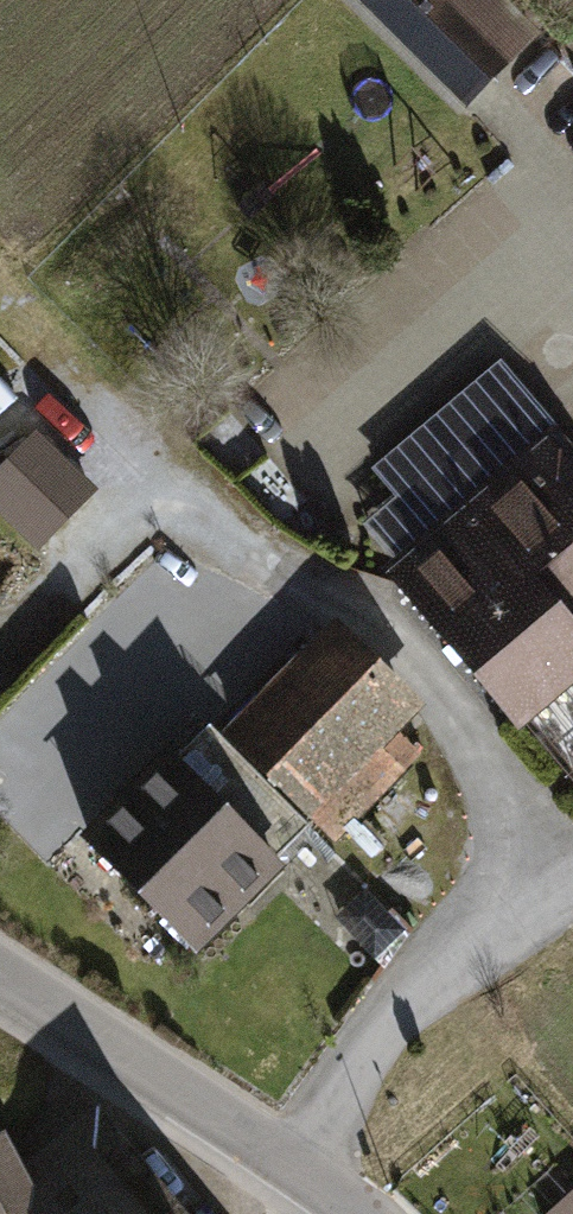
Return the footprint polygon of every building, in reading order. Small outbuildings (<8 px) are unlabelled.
[(498,0),(368,0),(470,100),(534,35),(498,0)] [(375,465),(400,494),(363,525),(393,558),(527,445),(572,503),(572,448),(502,361),(375,465)] [(14,423),(0,409),(0,437),(14,423)] [(41,428),(0,468),(0,513),(32,545),(95,482),(41,428)] [(527,445),(393,558),(383,569),(517,731),(572,678),(572,503),(527,445)] [(9,725),(47,750),(93,678),(123,697),(166,629),(98,586),(9,725)] [(427,702),(337,613),(223,732),(314,816),(336,836),(423,751),(402,730),(427,702)] [(200,711),(82,831),(201,952),(290,860),(281,851),(314,816),(223,732),(200,711)] [(107,1104),(26,1159),(10,1127),(0,1133),(0,1213),(194,1213),(107,1104)]
